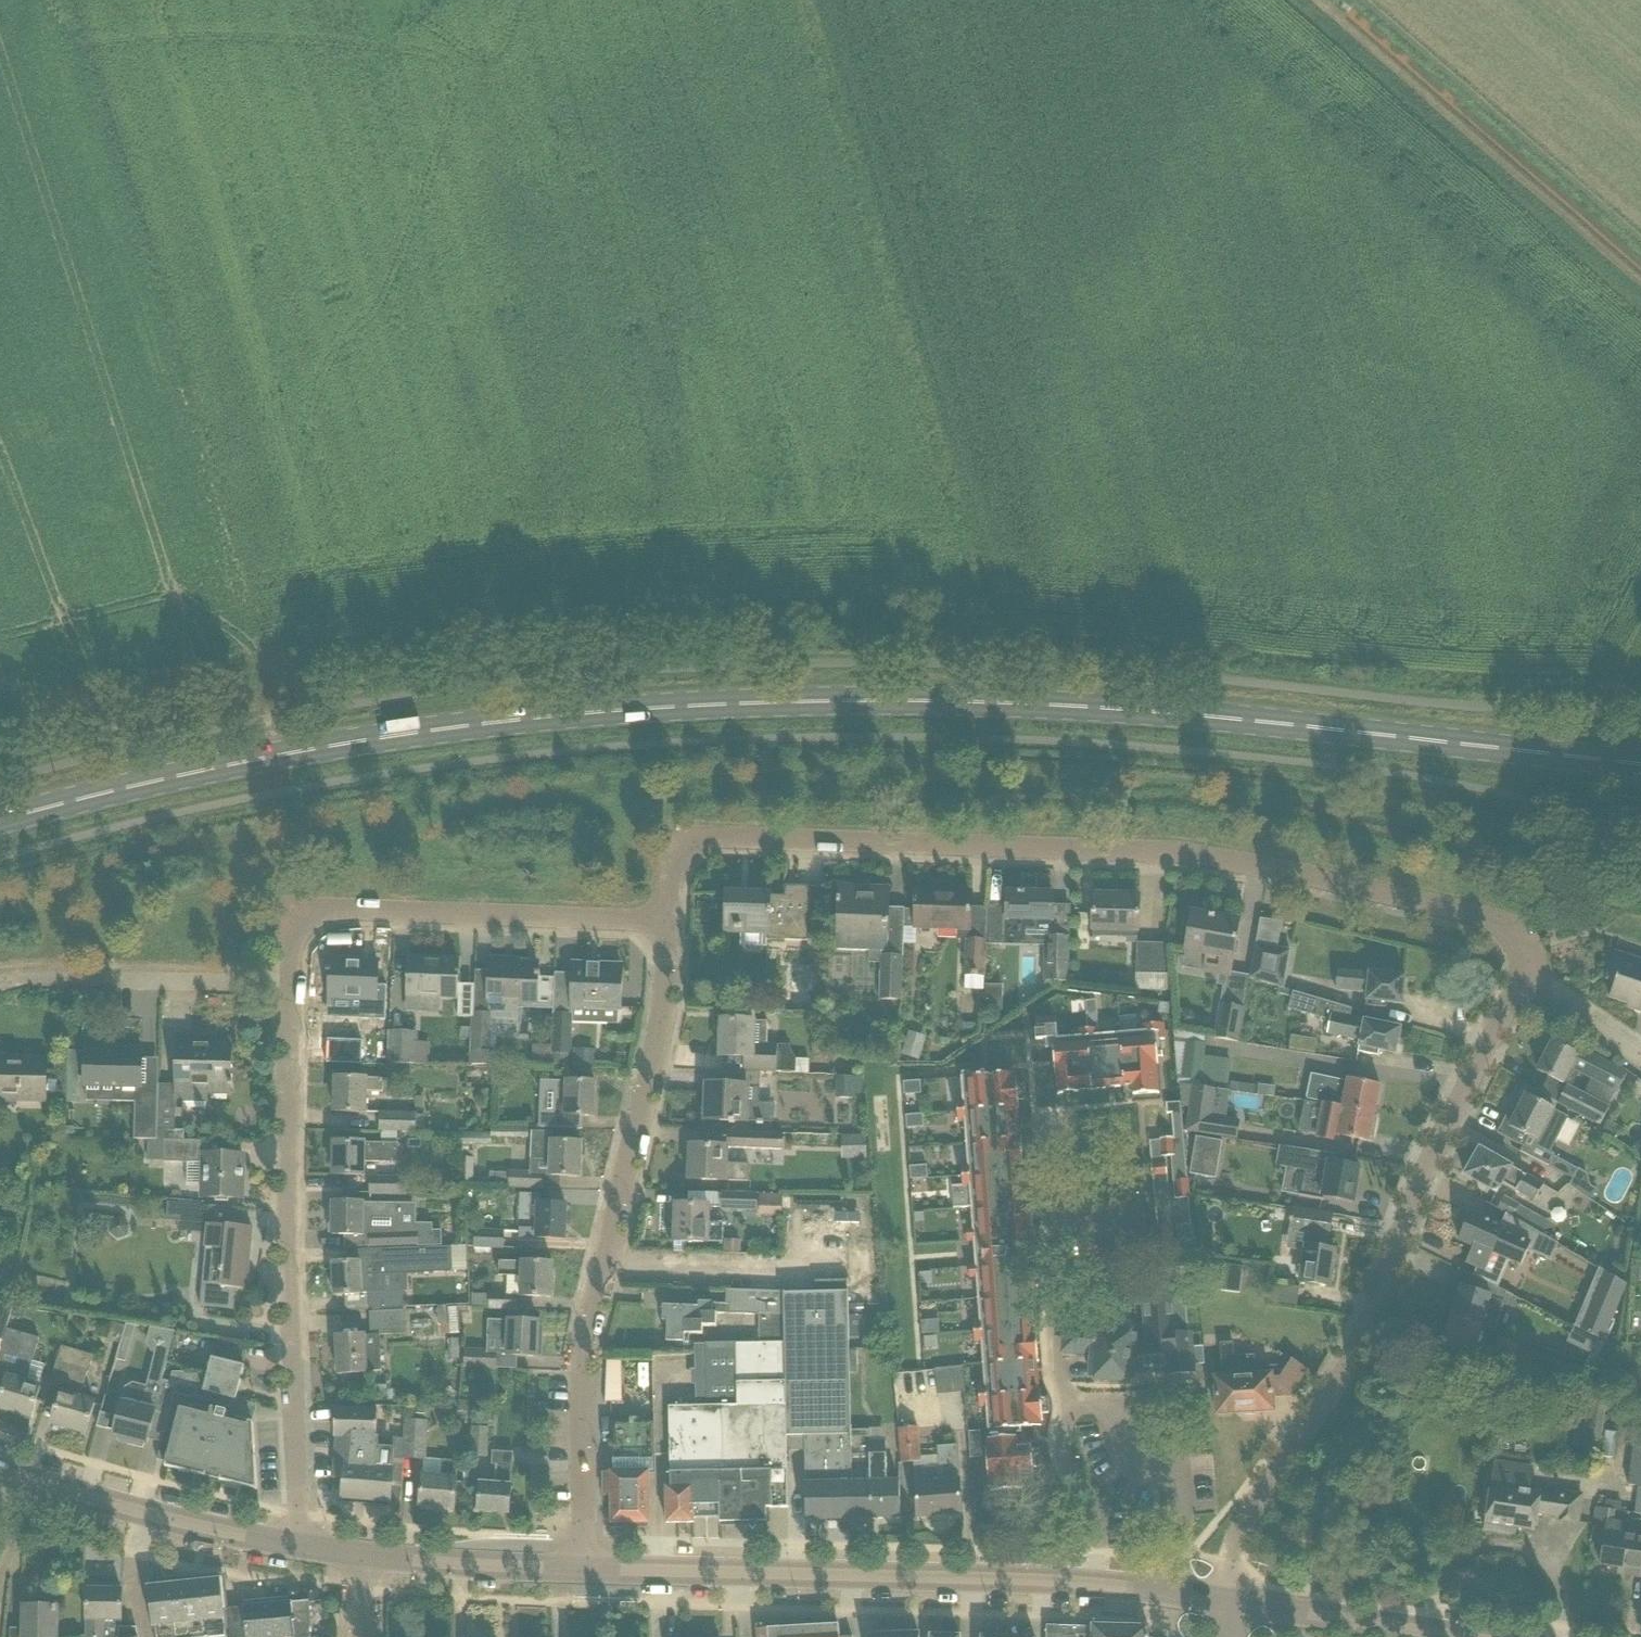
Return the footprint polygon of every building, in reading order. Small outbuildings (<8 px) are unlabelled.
[(786,887),(786,886),(785,886),(784,896),(770,895),(770,894),(726,893),(725,932),(726,932),(726,928),(735,928),(735,929),(767,930),(767,940),(807,941),(808,908),(809,886),(808,886),(808,888),(786,887)] [(828,950),(826,996),(879,997),(879,1000),(902,1001),(903,957),(902,957),(902,951),(903,929),(887,929),(888,889),(886,889),(886,891),(859,890),(859,888),(839,887),(839,897),(837,897),(837,903),(839,904),(839,912),(838,933),(838,950),(828,950)] [(915,928),(969,930),(969,918),(970,896),(938,895),(938,891),(916,890),(916,898),(913,898),(913,904),(916,904),(915,928)] [(1052,932),(1053,916),(1053,894),(1047,894),(1047,895),(1038,895),(1038,894),(1025,893),(1025,892),(1018,891),(1018,893),(1006,893),(1006,917),(1001,917),(1001,915),(1000,915),(987,915),(986,945),(999,945),(999,939),(1025,939),(1025,931),(1052,932)] [(1137,937),(1138,918),(1139,896),(1121,896),(1121,897),(1094,896),(1094,895),(1093,895),(1093,917),(1092,931),(1092,936),(1127,937),(1127,942),(1137,943),(1137,937)] [(1214,918),(1215,916),(1209,915),(1192,912),(1185,950),(1206,954),(1204,971),(1227,975),(1229,976),(1229,975),(1235,942),(1239,921),(1236,920),(1236,921),(1214,918)] [(1069,983),(1070,938),(1051,937),(1050,965),(1044,965),(1043,982),(1044,982),(1053,982),(1069,983)] [(965,976),(981,977),(982,942),(966,941),(965,976)] [(1165,974),(1165,944),(1137,943),(1136,974),(1165,974)] [(1249,978),(1249,982),(1283,988),(1290,950),(1255,944),(1250,978),(1249,978)] [(1606,979),(1614,982),(1609,997),(1640,1008),(1640,960),(1636,958),(1615,951),(1606,979)] [(408,995),(406,996),(406,1011),(418,1011),(419,996),(440,997),(456,997),(457,974),(460,974),(460,971),(457,971),(457,959),(432,958),(432,963),(416,962),(417,958),(410,958),(409,980),(408,995)] [(352,1011),(374,1012),(375,1000),(376,1000),(378,961),(371,961),(371,964),(360,964),(360,961),(330,960),(330,968),(326,968),(326,972),(330,972),(329,998),(353,999),(352,1011)] [(471,1051),(470,1064),(498,1066),(499,1050),(489,1050),(491,1016),(504,1016),(505,1001),(518,1002),(535,1002),(536,989),(537,977),(540,977),(540,973),(537,973),(538,962),(513,961),(513,963),(503,963),(503,961),(490,961),(489,971),(475,970),(474,994),(474,1014),(472,1014),(471,1051)] [(552,1065),(551,1068),(569,1068),(570,1054),(572,1054),(574,1007),(620,1008),(621,992),(621,991),(620,991),(621,983),(622,983),(622,981),(621,981),(621,966),(600,965),(600,964),(598,964),(598,965),(589,965),(589,964),(587,964),(573,964),(571,999),(554,999),(553,1013),(552,1045),(552,1053),(552,1065)] [(1367,991),(1366,1006),(1386,1008),(1386,1002),(1402,1004),(1403,974),(1338,969),(1336,989),(1367,991)] [(1227,975),(1222,1004),(1244,1008),(1249,982),(1249,978),(1229,975),(1229,976),(1227,975)] [(1044,982),(1044,990),(1053,990),(1053,982),(1044,982)] [(1328,1034),(1360,1040),(1358,1053),(1378,1057),(1379,1050),(1395,1053),(1400,1028),(1350,1018),(1352,1009),(1293,992),(1288,1009),(1330,1021),(1328,1034)] [(1095,999),(1085,1000),(1086,1013),(1097,1011),(1095,999)] [(1215,1037),(1238,1041),(1244,1008),(1222,1004),(1221,1004),(1215,1037)] [(1035,1030),(1035,1037),(1035,1039),(1035,1040),(1042,1039),(1044,1039),(1045,1047),(1052,1046),(1052,1047),(1053,1051),(1053,1053),(1053,1059),(1054,1061),(1054,1067),(1054,1068),(1054,1072),(1056,1072),(1058,1093),(1078,1092),(1078,1090),(1107,1088),(1109,1088),(1115,1087),(1116,1087),(1123,1087),(1125,1086),(1131,1086),(1132,1086),(1132,1088),(1133,1094),(1158,1092),(1156,1064),(1158,1063),(1157,1057),(1162,1056),(1160,1039),(1163,1039),(1164,1039),(1164,1031),(1163,1023),(1142,1025),(1143,1031),(1140,1031),(1100,1034),(1099,1028),(1077,1030),(1078,1036),(1075,1036),(1057,1038),(1056,1022),(1054,1022),(1054,1017),(1035,1019),(1035,1021),(1036,1030),(1035,1030)] [(796,1059),(790,1048),(790,1045),(776,1044),(767,1043),(768,1021),(753,1021),(743,1020),(721,1019),(720,1056),(744,1057),(743,1070),(744,1070),(744,1071),(759,1071),(775,1072),(796,1072),(796,1059)] [(389,1063),(430,1064),(431,1042),(414,1042),(414,1033),(390,1032),(389,1063)] [(361,1035),(349,1035),(328,1034),(327,1062),(360,1064),(361,1035)] [(176,1082),(182,1082),(182,1102),(207,1102),(208,1093),(230,1093),(231,1045),(212,1045),(212,1037),(177,1036),(176,1082)] [(1204,1054),(1205,1041),(1185,1038),(1180,1076),(1201,1078),(1204,1054)] [(1552,1041),(1537,1070),(1549,1076),(1540,1092),(1542,1093),(1557,1102),(1558,1103),(1558,1102),(1600,1125),(1609,1108),(1607,1107),(1608,1105),(1584,1092),(1571,1086),(1578,1073),(1590,1080),(1614,1092),(1621,1079),(1626,1070),(1581,1047),(1577,1054),(1552,1041)] [(905,1043),(902,1054),(919,1060),(923,1048),(905,1043)] [(533,1045),(532,1065),(552,1065),(552,1053),(552,1045),(533,1045)] [(124,1095),(140,1096),(141,1070),(142,1048),(124,1048),(124,1054),(107,1053),(107,1052),(85,1051),(85,1073),(84,1084),(124,1085),(124,1095)] [(573,1066),(594,1067),(594,1049),(573,1049),(573,1066)] [(64,1051),(63,1085),(78,1086),(79,1052),(64,1051)] [(14,1063),(14,1058),(0,1058),(0,1098),(45,1099),(46,1059),(45,1059),(45,1063),(14,1063)] [(758,1103),(759,1071),(744,1071),(744,1072),(722,1071),(722,1085),(706,1084),(704,1120),(729,1121),(729,1123),(733,1123),(733,1120),(745,1121),(745,1113),(758,1103)] [(988,1429),(1041,1425),(1041,1421),(1043,1421),(1042,1414),(1047,1414),(1046,1398),(1041,1398),(1036,1335),(1034,1335),(1031,1294),(1038,1294),(1036,1268),(1029,1269),(1026,1228),(1032,1227),(1030,1202),(1024,1202),(1020,1163),(1022,1163),(1020,1138),(1018,1138),(1016,1107),(1018,1107),(1017,1100),(1025,1099),(1023,1083),(1016,1084),(1016,1077),(1014,1077),(1013,1073),(960,1077),(962,1099),(955,1100),(957,1122),(964,1122),(967,1164),(960,1165),(962,1187),(969,1187),(972,1228),(965,1229),(966,1241),(973,1240),(975,1265),(968,1265),(969,1278),(976,1277),(979,1319),(973,1320),(974,1342),(981,1342),(984,1384),(978,1385),(980,1407),(986,1407),(988,1429)] [(1374,1113),(1380,1085),(1348,1078),(1347,1081),(1323,1076),(1318,1101),(1323,1103),(1374,1113)] [(335,1111),(356,1112),(364,1113),(365,1089),(382,1090),(382,1078),(336,1077),(335,1111)] [(539,1127),(560,1128),(582,1129),(582,1116),(593,1116),(595,1081),(573,1081),(555,1080),(555,1098),(544,1098),(543,1112),(539,1112),(539,1127)] [(920,1081),(903,1082),(904,1095),(921,1094),(920,1081)] [(1193,1087),(1187,1133),(1216,1137),(1218,1119),(1214,1118),(1218,1090),(1193,1087)] [(1548,1151),(1566,1115),(1525,1095),(1512,1120),(1505,1116),(1497,1133),(1523,1146),(1520,1151),(1549,1166),(1554,1155),(1548,1151)] [(1249,1110),(1268,1110),(1268,1099),(1249,1099),(1249,1110)] [(1189,1199),(1180,1101),(1164,1103),(1165,1113),(1172,1112),(1174,1139),(1169,1140),(1175,1200),(1189,1199)] [(1374,1113),(1323,1103),(1316,1137),(1336,1141),(1337,1135),(1369,1141),(1370,1137),(1372,1137),(1374,1127),(1372,1126),(1374,1113)] [(139,1139),(158,1139),(158,1108),(139,1107),(139,1139)] [(158,1139),(165,1140),(165,1138),(184,1139),(184,1129),(175,1128),(175,1108),(158,1108),(158,1139)] [(397,1130),(415,1130),(424,1130),(425,1114),(379,1113),(379,1129),(381,1129),(386,1130),(397,1130)] [(923,1114),(905,1115),(906,1128),(924,1127),(923,1114)] [(492,1133),(492,1138),(528,1139),(528,1128),(492,1127),(492,1133)] [(381,1129),(380,1143),(381,1143),(397,1143),(397,1130),(386,1130),(381,1129)] [(730,1148),(783,1150),(783,1133),(760,1133),(760,1131),(730,1130),(730,1148)] [(581,1142),(552,1141),(552,1132),(530,1131),(530,1139),(529,1159),(549,1160),(549,1175),(558,1176),(579,1177),(581,1142)] [(463,1133),(463,1143),(492,1143),(492,1138),(492,1133),(463,1133)] [(867,1159),(867,1135),(842,1135),(841,1159),(867,1159)] [(1196,1137),(1190,1174),(1216,1178),(1222,1141),(1196,1137)] [(165,1138),(165,1140),(165,1160),(199,1161),(199,1139),(184,1139),(165,1138)] [(1168,1209),(1170,1209),(1164,1140),(1150,1141),(1161,1271),(1175,1270),(1172,1227),(1170,1227),(1168,1209)] [(334,1141),(334,1175),(363,1175),(364,1161),(396,1162),(397,1143),(381,1143),(380,1143),(356,1142),(334,1141)] [(689,1179),(711,1180),(747,1181),(747,1164),(725,1164),(726,1147),(691,1145),(689,1179)] [(1279,1146),(1275,1166),(1305,1171),(1300,1195),(1299,1195),(1299,1196),(1324,1201),(1324,1199),(1323,1199),(1323,1197),(1353,1202),(1359,1167),(1335,1162),(1336,1154),(1279,1146)] [(1502,1182),(1534,1200),(1543,1185),(1498,1159),(1479,1148),(1464,1175),(1496,1193),(1502,1182)] [(205,1154),(204,1197),(241,1198),(242,1178),(238,1178),(239,1158),(242,1158),(243,1155),(205,1154)] [(462,1157),(462,1183),(473,1183),(473,1157),(462,1157)] [(927,1165),(909,1167),(910,1179),(927,1178),(927,1165)] [(1577,1169),(1568,1185),(1583,1194),(1588,1186),(1585,1174),(1577,1169)] [(508,1188),(542,1188),(543,1171),(509,1171),(496,1171),(495,1184),(509,1185),(508,1188)] [(370,1192),(406,1194),(406,1178),(371,1178),(370,1192)] [(722,1208),(756,1210),(756,1195),(722,1193),(722,1208)] [(760,1195),(760,1215),(781,1216),(781,1195),(760,1195)] [(1504,1196),(1497,1209),(1508,1216),(1511,1218),(1516,1220),(1516,1219),(1536,1231),(1541,1234),(1545,1228),(1558,1226),(1519,1205),(1504,1196)] [(225,1247),(221,1286),(245,1289),(252,1227),(227,1224),(229,1207),(168,1201),(166,1219),(179,1220),(178,1230),(208,1233),(207,1246),(225,1247)] [(333,1202),(333,1235),(354,1235),(362,1235),(370,1235),(370,1248),(383,1248),(439,1248),(439,1232),(392,1231),(392,1220),(399,1220),(399,1202),(363,1202),(355,1202),(333,1202)] [(520,1219),(519,1237),(543,1238),(564,1239),(566,1204),(544,1203),(538,1203),(537,1220),(524,1219),(520,1219)] [(707,1222),(707,1205),(697,1205),(676,1204),(674,1241),(696,1242),(722,1243),(723,1223),(707,1222)] [(1304,1211),(1293,1210),(1290,1231),(1306,1232),(1299,1282),(1330,1286),(1335,1250),(1327,1248),(1331,1214),(1304,1211)] [(924,1212),(914,1212),(915,1221),(924,1221),(924,1212)] [(1470,1213),(1459,1239),(1473,1246),(1465,1264),(1476,1268),(1483,1272),(1492,1252),(1510,1260),(1520,1265),(1527,1249),(1551,1260),(1558,1244),(1541,1234),(1536,1231),(1516,1219),(1516,1220),(1511,1218),(1508,1216),(1503,1228),(1490,1222),(1470,1213)] [(475,1229),(474,1246),(490,1246),(490,1248),(503,1249),(504,1230),(475,1229)] [(724,1239),(724,1251),(740,1252),(740,1240),(724,1239)] [(439,1248),(383,1248),(383,1249),(384,1274),(453,1271),(452,1247),(439,1248)] [(355,1262),(332,1263),(334,1295),(345,1295),(385,1291),(384,1274),(383,1249),(354,1250),(355,1262)] [(498,1260),(498,1274),(508,1275),(520,1276),(519,1295),(529,1296),(551,1297),(552,1262),(531,1261),(498,1260)] [(1240,1293),(1243,1266),(1204,1261),(1200,1288),(1240,1293)] [(1600,1269),(1588,1299),(1616,1311),(1627,1285),(1600,1269)] [(931,1272),(920,1273),(921,1284),(932,1283),(931,1272)] [(785,1316),(783,1316),(783,1342),(786,1436),(804,1436),(805,1467),(805,1483),(805,1499),(806,1520),(873,1519),(872,1464),(851,1465),(850,1430),(847,1283),(831,1283),(818,1283),(818,1315),(811,1315),(785,1316)] [(1460,1287),(1452,1316),(1482,1325),(1495,1329),(1503,1299),(1490,1296),(1481,1293),(1460,1287)] [(385,1291),(345,1295),(345,1309),(381,1308),(403,1307),(417,1306),(416,1290),(402,1291),(385,1291)] [(772,1342),(783,1342),(783,1316),(785,1316),(784,1292),(731,1290),(730,1303),(713,1303),(713,1302),(689,1301),(688,1306),(663,1305),(662,1320),(667,1321),(666,1341),(689,1342),(689,1334),(703,1335),(703,1326),(716,1326),(717,1314),(773,1316),(772,1342)] [(472,1293),(472,1306),(488,1307),(488,1309),(510,1310),(516,1310),(517,1295),(507,1295),(489,1293),(472,1293)] [(1166,1374),(1193,1371),(1189,1332),(1187,1332),(1183,1296),(1163,1298),(1163,1294),(1147,1296),(1147,1300),(1142,1300),(1147,1344),(1137,1345),(1140,1373),(1165,1370),(1166,1374)] [(14,1307),(0,1303),(0,1339),(4,1340),(14,1307)] [(370,1312),(371,1334),(364,1335),(336,1337),(338,1374),(366,1373),(366,1371),(381,1370),(379,1335),(405,1333),(404,1310),(370,1312)] [(488,1320),(487,1336),(508,1338),(507,1355),(517,1355),(537,1356),(537,1353),(541,1354),(542,1339),(538,1338),(538,1321),(528,1321),(529,1311),(516,1310),(510,1310),(509,1320),(509,1321),(488,1320)] [(1452,1316),(1443,1345),(1464,1351),(1473,1354),(1482,1325),(1452,1316)] [(922,1334),(940,1331),(937,1317),(920,1320),(922,1334)] [(1091,1379),(1092,1379),(1092,1378),(1129,1380),(1129,1381),(1130,1382),(1134,1324),(1131,1320),(1128,1318),(1121,1318),(1115,1321),(1114,1331),(1087,1329),(1087,1332),(1065,1330),(1064,1350),(1093,1352),(1091,1379)] [(429,1319),(412,1319),(412,1327),(429,1327),(429,1319)] [(124,1358),(133,1324),(124,1322),(115,1356),(124,1358)] [(41,1384),(27,1379),(39,1336),(8,1326),(2,1348),(0,1353),(0,1382),(5,1383),(1,1395),(0,1400),(0,1408),(31,1417),(37,1397),(41,1384)] [(935,1335),(923,1336),(924,1347),(936,1346),(935,1335)] [(1525,1357),(1516,1354),(1519,1343),(1498,1337),(1489,1370),(1510,1376),(1512,1366),(1521,1369),(1525,1357)] [(170,1380),(176,1381),(204,1389),(204,1390),(232,1398),(232,1399),(236,1400),(244,1366),(240,1365),(246,1342),(220,1338),(215,1358),(212,1358),(208,1372),(172,1372),(170,1380)] [(1589,1354),(1585,1364),(1608,1372),(1615,1348),(1597,1339),(1589,1354)] [(697,1483),(693,1483),(693,1505),(694,1518),(720,1518),(720,1522),(767,1521),(766,1508),(772,1508),(788,1507),(787,1481),(786,1436),(783,1342),(759,1343),(705,1343),(707,1406),(704,1406),(695,1406),(697,1483)] [(1222,1378),(1215,1378),(1215,1392),(1217,1414),(1245,1412),(1242,1356),(1234,1356),(1233,1342),(1219,1343),(1222,1378)] [(52,1423),(85,1433),(91,1412),(94,1401),(80,1397),(92,1355),(61,1346),(47,1395),(48,1395),(49,1392),(60,1395),(52,1423)] [(170,1411),(174,1393),(173,1393),(176,1381),(170,1380),(162,1378),(168,1355),(155,1351),(147,1386),(133,1383),(125,1387),(119,1414),(113,1435),(128,1439),(127,1444),(143,1448),(145,1443),(147,1443),(151,1430),(165,1433),(170,1412),(170,1411)] [(465,1351),(464,1367),(494,1369),(494,1368),(516,1369),(517,1355),(507,1355),(495,1354),(495,1353),(465,1351)] [(1255,1355),(1242,1356),(1245,1412),(1273,1411),(1272,1396),(1290,1395),(1308,1369),(1292,1359),(1288,1364),(1256,1367),(1255,1355)] [(637,1358),(636,1394),(651,1395),(652,1358),(637,1358)] [(604,1359),(605,1400),(621,1400),(620,1359),(604,1359)] [(962,1393),(960,1364),(935,1366),(937,1395),(962,1393)] [(230,1407),(232,1399),(232,1398),(204,1390),(204,1389),(176,1381),(173,1393),(174,1393),(230,1407)] [(386,1381),(374,1382),(374,1393),(386,1393),(386,1381)] [(435,1399),(434,1409),(450,1409),(450,1400),(435,1399)] [(1584,1453),(1598,1455),(1606,1401),(1593,1399),(1584,1453)] [(670,1486),(666,1486),(666,1523),(694,1522),(694,1518),(693,1505),(693,1483),(697,1483),(695,1406),(669,1407),(670,1486)] [(412,1408),(411,1417),(424,1418),(425,1409),(412,1408)] [(392,1481),(394,1450),(378,1449),(378,1447),(377,1447),(378,1436),(375,1436),(377,1409),(374,1409),(357,1409),(335,1409),(334,1436),(336,1437),(333,1478),(344,1479),(342,1498),(344,1498),(344,1497),(389,1501),(388,1502),(390,1502),(392,1481)] [(219,1480),(245,1487),(246,1479),(256,1479),(253,1422),(235,1418),(233,1428),(177,1414),(164,1466),(206,1477),(207,1471),(221,1474),(219,1480)] [(471,1457),(485,1457),(487,1428),(488,1417),(473,1416),(472,1426),(471,1457)] [(404,1458),(424,1458),(426,1422),(406,1421),(404,1458)] [(649,1523),(647,1474),(654,1474),(654,1422),(629,1423),(611,1423),(611,1472),(603,1472),(604,1496),(611,1496),(611,1502),(612,1523),(649,1523)] [(918,1427),(898,1428),(900,1462),(913,1462),(916,1496),(917,1517),(962,1514),(960,1492),(956,1445),(937,1446),(938,1455),(920,1457),(918,1427)] [(866,1430),(850,1430),(851,1465),(872,1464),(873,1519),(900,1518),(900,1496),(899,1481),(886,1482),(885,1440),(870,1441),(870,1430),(866,1430)] [(980,1430),(968,1431),(969,1444),(981,1443),(980,1430)] [(1604,1430),(1600,1455),(1613,1457),(1617,1432),(1604,1430)] [(985,1447),(988,1477),(990,1476),(991,1490),(1021,1488),(1020,1474),(1034,1473),(1033,1467),(1041,1466),(1039,1449),(1032,1449),(1031,1443),(1018,1444),(1017,1436),(987,1438),(988,1446),(985,1447)] [(491,1465),(496,1465),(494,1484),(479,1483),(479,1489),(477,1511),(509,1513),(513,1452),(492,1451),(491,1465)] [(419,1506),(454,1509),(456,1487),(458,1461),(423,1459),(422,1475),(419,1506)] [(1557,1494),(1528,1490),(1532,1467),(1494,1462),(1484,1531),(1515,1535),(1516,1527),(1534,1529),(1536,1512),(1559,1516),(1559,1519),(1577,1522),(1577,1523),(1579,1523),(1583,1494),(1564,1491),(1564,1490),(1558,1489),(1557,1494)] [(1605,1523),(1603,1543),(1600,1564),(1629,1568),(1628,1575),(1640,1576),(1640,1537),(1621,1534),(1623,1523),(1607,1520),(1608,1508),(1594,1506),(1592,1519),(1605,1523)] [(224,1616),(221,1579),(148,1587),(153,1628),(155,1628),(156,1636),(226,1636),(224,1616)] [(120,1633),(120,1620),(121,1620),(122,1589),(87,1589),(87,1636),(120,1636),(120,1633)] [(228,1608),(229,1616),(230,1636),(279,1636),(294,1636),(310,1636),(309,1628),(311,1628),(309,1601),(228,1608)] [(57,1606),(53,1606),(53,1609),(42,1608),(42,1606),(38,1606),(38,1609),(27,1609),(27,1606),(24,1606),(24,1628),(24,1636),(57,1636),(57,1606)] [(838,1624),(756,1629),(756,1636),(839,1636),(838,1624)] [(1046,1636),(1148,1636),(1148,1626),(1091,1624),(1091,1627),(1046,1625),(1046,1626),(1046,1636)] [(919,1633),(919,1632),(900,1632),(900,1627),(869,1628),(869,1636),(919,1636),(919,1633)]
